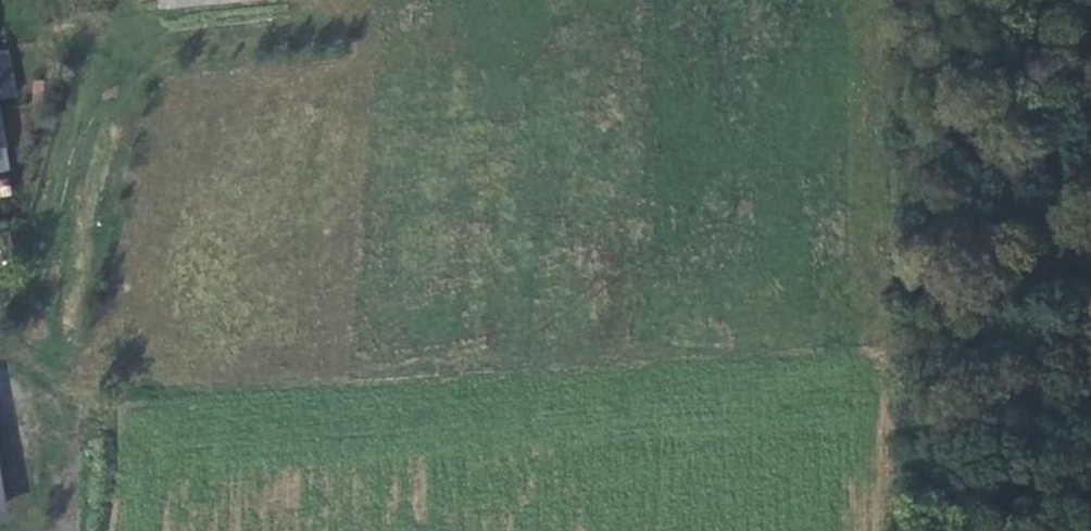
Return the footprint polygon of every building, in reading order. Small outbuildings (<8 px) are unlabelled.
[(14,97),(5,50),(0,52),(0,101),(14,97)] [(0,180),(0,195),(10,194),(9,179),(0,180)]
